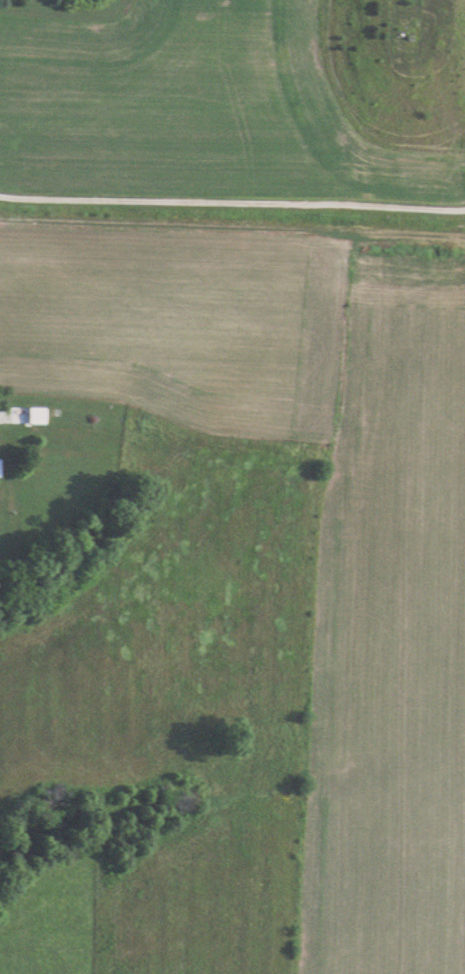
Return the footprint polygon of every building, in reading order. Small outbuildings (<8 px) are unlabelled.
[(28,425),(47,425),(47,409),(28,409),(28,425)]
